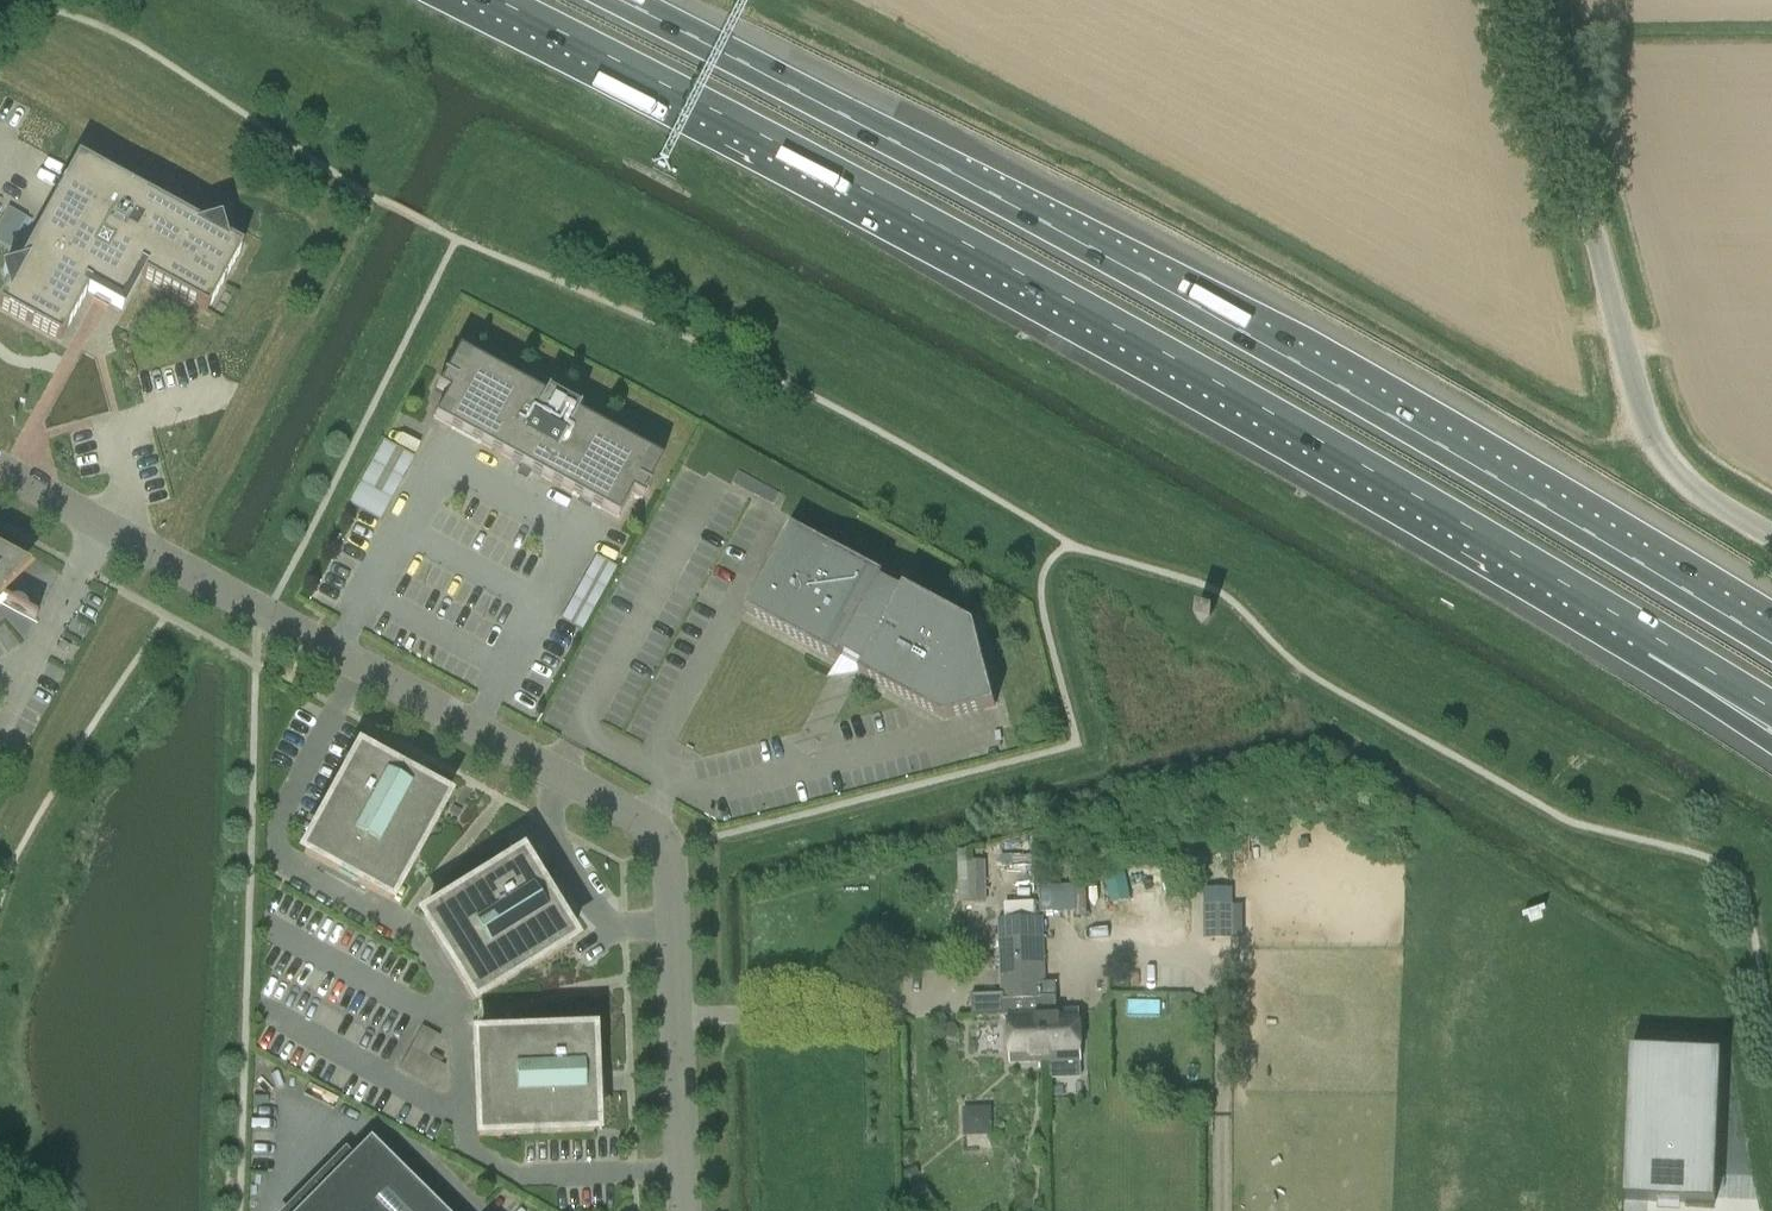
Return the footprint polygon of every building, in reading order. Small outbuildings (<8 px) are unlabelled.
[(60,339),(88,288),(96,292),(91,301),(106,309),(111,301),(120,305),(138,273),(206,311),(241,247),(219,235),(216,224),(205,227),(77,157),(16,269),(5,272),(8,283),(0,298),(0,307),(60,339)] [(10,250),(27,219),(9,208),(0,224),(0,244),(10,250)] [(655,462),(573,417),(578,409),(547,392),(543,401),(461,356),(449,378),(443,376),(436,388),(448,394),(434,419),(617,519),(631,494),(642,500),(649,487),(643,484),(655,462)] [(350,501),(380,517),(415,453),(384,437),(350,501)] [(995,705),(975,626),(883,576),(792,528),(747,611),(837,660),(919,705),(944,718),(995,705)] [(3,598),(29,614),(42,593),(16,577),(3,598)] [(359,753),(304,853),(389,900),(444,800),(359,753)] [(571,941),(520,858),(423,918),(474,1001),(571,941)] [(969,903),(987,902),(986,864),(968,864),(969,903)] [(1205,940),(1234,940),(1234,906),(1204,906),(1205,940)] [(1042,918),(998,919),(1002,993),(971,995),(972,1017),(1009,1016),(1011,1062),(1045,1060),(1042,999),(1046,999),(1046,997),(1045,997),(1044,983),(1042,918)] [(1056,996),(1055,982),(1044,983),(1045,997),(1046,997),(1050,997),(1056,996)] [(1042,999),(1045,1060),(1080,1059),(1078,1011),(1057,1012),(1056,996),(1050,997),(1046,997),(1046,999),(1042,999)] [(589,1035),(475,1039),(479,1136),(593,1132),(589,1035)] [(1645,1064),(1645,1210),(1737,1210),(1737,1064),(1645,1064)] [(969,1138),(991,1138),(989,1109),(968,1110),(969,1138)] [(370,1139),(298,1210),(443,1210),(370,1139)]
